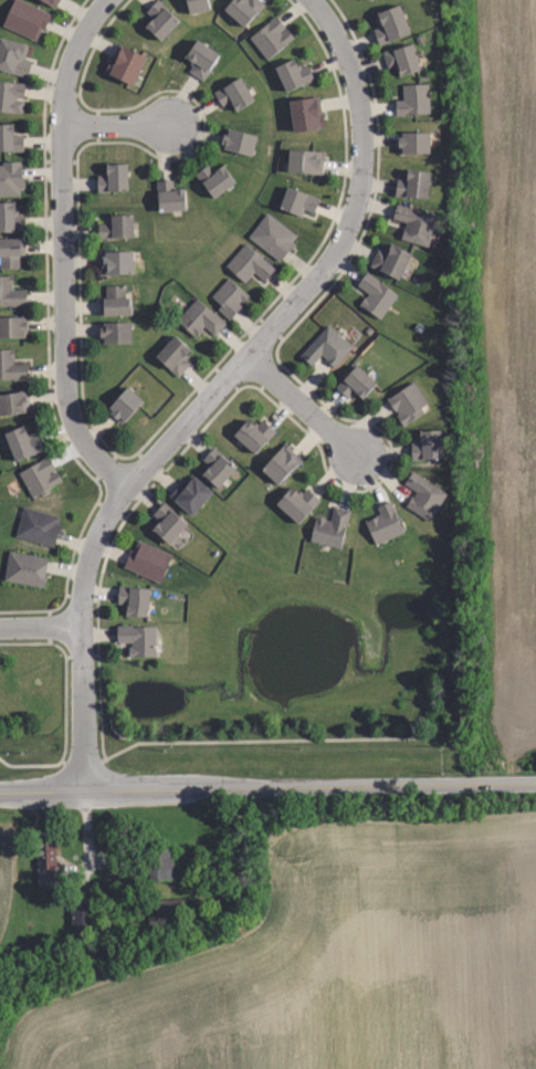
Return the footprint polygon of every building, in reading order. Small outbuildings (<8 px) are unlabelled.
[(1,23),(13,0),(21,0),(50,14),(42,29),(40,28),(34,39),(1,23)] [(57,0),(30,0),(51,12),(57,0)] [(145,11),(156,0),(158,0),(178,20),(159,39),(145,24),(151,18),(145,11)] [(187,11),(185,0),(207,0),(208,8),(187,11)] [(223,11),(233,0),(243,0),(259,0),(263,3),(243,28),(223,11)] [(407,32),(377,43),(371,30),(379,27),(374,13),(397,4),(407,32)] [(250,36),(276,15),(294,36),(267,59),(250,36)] [(27,76),(0,69),(0,38),(28,45),(24,59),(31,61),(27,76)] [(217,55),(201,80),(188,71),(192,64),(183,59),(195,41),(217,55)] [(410,43),(418,70),(397,75),(393,63),(386,65),(382,52),(410,43)] [(123,46),(144,57),(129,85),(107,74),(108,73),(104,71),(111,57),(112,59),(115,53),(118,54),(123,46)] [(275,66),(286,92),(315,80),(308,63),(302,66),(301,63),(297,64),(294,57),(275,66)] [(252,99),(234,111),(229,102),(221,107),(212,93),(238,76),(252,99)] [(21,112),(0,110),(0,82),(23,84),(22,97),(15,96),(15,101),(22,101),(21,112)] [(402,84),(429,83),(431,113),(397,115),(396,101),(403,99),(402,84)] [(288,101),(294,133),(326,127),(324,113),(322,113),(319,95),(288,101)] [(22,150),(0,150),(0,124),(10,124),(10,134),(22,134),(22,150)] [(225,128),(254,136),(250,155),(221,148),(222,145),(218,144),(220,135),(224,135),(225,128)] [(428,133),(428,153),(399,153),(399,146),(397,146),(397,136),(399,136),(399,132),(428,133)] [(290,149),(324,151),(323,159),(322,158),(320,174),(287,171),(290,149)] [(19,195),(0,195),(0,165),(2,165),(2,161),(19,161),(19,166),(21,166),(21,180),(22,180),(22,187),(19,187),(19,195)] [(126,190),(97,191),(97,176),(105,175),(105,165),(126,164),(126,190)] [(206,165),(211,171),(219,166),(231,181),(211,197),(193,174),(206,165)] [(431,171),(428,198),(407,196),(407,197),(396,195),(398,178),(407,179),(409,168),(431,171)] [(172,180),(172,189),(183,189),(185,210),(158,211),(156,181),(172,180)] [(316,198),(311,211),(302,208),(299,216),(276,208),(284,187),(316,198)] [(23,230),(0,230),(0,201),(14,200),(14,213),(23,213),(23,230)] [(434,214),(425,247),(399,239),(403,222),(390,219),(395,202),(434,214)] [(293,244),(287,252),(286,251),(278,261),(246,237),(263,213),(294,235),(290,242),(293,244)] [(130,237),(96,238),(96,222),(107,221),(107,216),(129,214),(130,237)] [(17,268),(0,268),(0,238),(23,238),(23,253),(17,254),(17,268)] [(272,268),(261,281),(252,272),(243,283),(223,266),(243,243),(272,268)] [(388,243),(408,253),(395,279),(368,265),(376,249),(383,252),(388,243)] [(132,252),(132,273),(101,273),(102,251),(132,252)] [(396,294),(378,319),(358,304),(366,293),(355,285),(365,271),(396,294)] [(24,304),(0,304),(0,275),(11,275),(11,289),(24,289),(24,304)] [(245,296),(241,302),(239,301),(237,304),(240,306),(227,319),(216,308),(219,304),(210,296),(227,279),(245,296)] [(130,314),(99,314),(99,297),(105,297),(105,285),(124,284),(125,297),(130,297),(130,314)] [(224,323),(214,335),(203,325),(201,328),(202,329),(197,336),(178,319),(197,298),(224,323)] [(27,337),(0,337),(0,316),(25,316),(27,337)] [(129,342),(102,342),(102,336),(98,336),(98,327),(102,327),(102,322),(129,322),(129,342)] [(351,346),(333,366),(320,354),(311,364),(301,354),(327,324),(351,346)] [(189,364),(177,377),(154,355),(172,335),(188,348),(183,354),(187,357),(185,359),(189,364)] [(25,378),(0,379),(0,349),(12,349),(12,363),(25,363),(25,378)] [(376,381),(362,397),(354,389),(348,396),(336,386),(356,364),(376,381)] [(422,411),(402,426),(395,416),(397,415),(386,400),(412,380),(427,401),(419,407),(422,411)] [(125,387),(140,400),(120,423),(108,413),(109,412),(106,409),(125,387)] [(32,409),(0,413),(0,393),(29,389),(30,401),(31,401),(32,409)] [(253,423),(254,422),(256,423),(261,419),(274,431),(255,453),(233,436),(248,419),(253,423)] [(25,432),(30,431),(32,436),(39,432),(44,447),(14,459),(3,432),(22,425),(25,432)] [(441,458),(410,459),(410,441),(419,441),(418,430),(440,430),(441,458)] [(302,459),(290,472),(288,471),(277,484),(261,469),(284,442),(302,459)] [(234,469),(216,489),(200,473),(208,465),(202,461),(213,449),(234,469)] [(48,473),(50,475),(55,472),(60,481),(46,489),(49,492),(41,496),(40,493),(31,497),(18,473),(45,457),(53,470),(48,473)] [(444,494),(428,521),(403,505),(413,490),(402,483),(410,472),(444,494)] [(211,491),(189,514),(170,496),(188,476),(190,479),(193,475),(211,491)] [(297,493),(299,490),(303,493),(306,489),(317,499),(297,523),(275,503),(290,486),(297,493)] [(186,522),(167,543),(150,528),(158,520),(153,515),(164,502),(186,522)] [(402,531),(375,544),(364,522),(379,514),(376,507),(389,502),(402,531)] [(347,510),(340,548),(309,542),(314,516),(329,520),(332,506),(347,510)] [(60,525),(57,534),(55,533),(51,546),(14,536),(22,507),(57,516),(55,524),(60,525)] [(168,543),(176,550),(190,533),(182,526),(168,543)] [(136,541),(170,555),(158,583),(122,566),(128,551),(132,552),(136,541)] [(45,573),(43,588),(2,580),(8,551),(44,558),(42,573),(45,573)] [(148,588),(146,617),(125,615),(126,605),(116,604),(118,585),(148,588)] [(117,626),(155,625),(155,656),(128,656),(128,647),(130,647),(130,641),(117,641),(117,626)] [(54,868),(53,843),(37,843),(38,869),(54,868)] [(130,881),(129,870),(139,870),(138,849),(171,848),(172,880),(130,881)]
